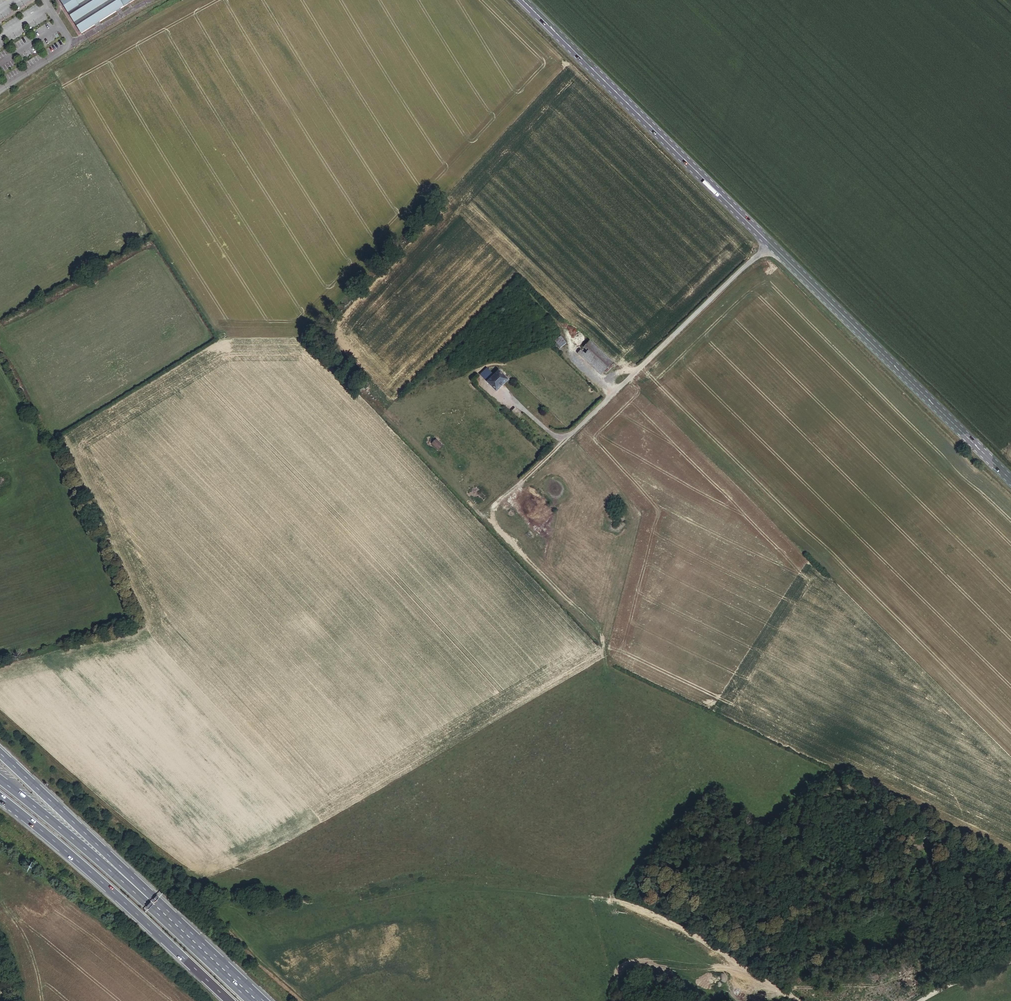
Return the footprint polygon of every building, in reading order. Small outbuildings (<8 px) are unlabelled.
[(74,39),(136,0),(50,0),(74,39)] [(610,365),(588,343),(579,352),(601,374),(610,365)] [(496,393),(507,382),(498,372),(487,384),(496,393)] [(443,448),(432,437),(427,443),(437,453),(443,448)] [(552,534),(565,521),(559,514),(546,527),(552,534)]
